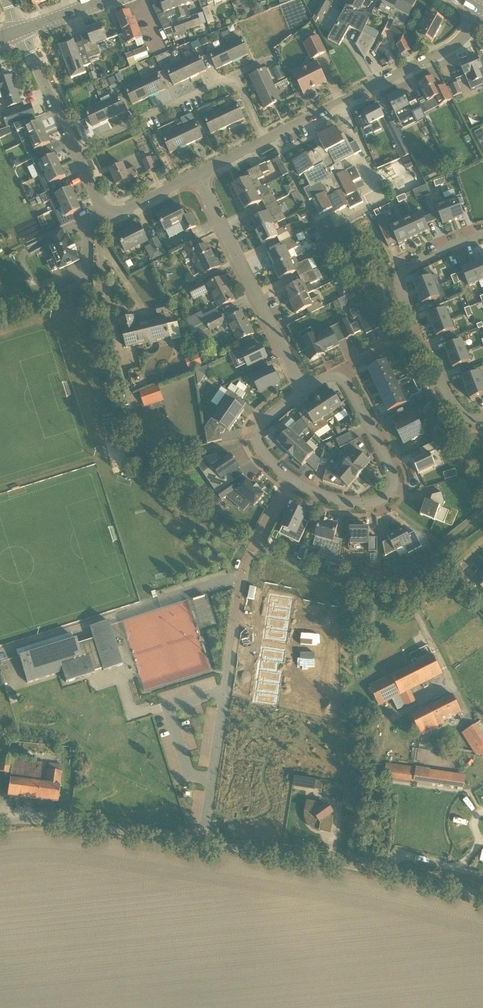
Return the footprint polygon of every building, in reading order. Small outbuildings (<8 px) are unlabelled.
[(161,4),(164,13),(157,16),(164,31),(170,28),(167,18),(168,18),(175,15),(178,22),(173,24),(176,34),(186,30),(188,29),(182,19),(175,0),(160,0),(161,4)] [(182,19),(188,29),(201,24),(198,15),(191,18),(188,10),(187,6),(193,3),(191,0),(175,0),(182,19)] [(199,0),(202,10),(203,9),(202,9),(209,7),(208,3),(213,2),(213,0),(200,0),(199,0)] [(365,0),(352,0),(350,4),(348,3),(329,40),(339,46),(350,27),(362,34),(363,33),(371,15),(365,12),(360,9),(365,0)] [(401,0),(384,0),(378,10),(389,16),(388,19),(390,20),(395,10),(401,0)] [(390,20),(394,22),(392,25),(402,30),(417,1),(414,0),(401,0),(395,10),(390,20)] [(208,24),(215,22),(209,7),(202,9),(203,9),(208,24)] [(313,19),(316,23),(319,18),(322,19),(326,11),(319,8),(313,19)] [(135,17),(132,18),(130,11),(117,15),(124,34),(118,36),(122,45),(128,43),(128,44),(129,44),(129,43),(135,41),(137,47),(144,45),(142,38),(143,38),(135,17)] [(419,29),(416,35),(432,43),(444,21),(428,12),(425,18),(429,20),(423,31),(419,29)] [(234,15),(230,19),(235,24),(239,20),(234,15)] [(92,46),(85,48),(89,60),(90,59),(101,55),(97,45),(107,42),(101,25),(87,31),(92,46)] [(230,34),(230,33),(228,28),(221,31),(223,37),(230,34)] [(363,33),(362,34),(358,41),(356,45),(365,59),(370,48),(375,39),(363,33)] [(403,36),(401,37),(397,45),(402,55),(411,50),(403,36)] [(203,46),(211,42),(209,37),(201,40),(203,46)] [(326,52),(318,37),(304,44),(312,59),(326,52)] [(225,46),(233,62),(249,54),(241,38),(225,46)] [(85,48),(82,42),(76,44),(74,39),(59,45),(71,78),(86,73),(84,67),(92,64),(90,59),(89,60),(85,48)] [(217,69),(233,62),(225,46),(209,53),(217,69)] [(145,48),(126,55),(130,67),(138,64),(138,62),(149,58),(146,50),(145,48)] [(206,70),(202,61),(199,54),(182,62),(190,78),(206,70)] [(385,54),(378,58),(382,66),(389,62),(385,54)] [(482,68),(477,57),(471,60),(470,58),(459,62),(465,76),(470,74),(475,87),(482,84),(482,82),(478,70),(482,68)] [(154,58),(148,61),(150,65),(151,67),(157,65),(154,58)] [(190,78),(182,62),(166,69),(174,85),(190,78)] [(300,90),(302,90),(304,95),(312,90),(312,89),(316,87),(317,88),(317,87),(326,82),(316,62),(294,74),(299,84),(298,86),(300,90)] [(285,77),(280,66),(273,69),(278,81),(285,77)] [(250,76),(257,92),(274,85),(266,69),(250,76)] [(118,82),(124,80),(121,73),(115,75),(118,82)] [(157,73),(141,81),(149,97),(165,90),(157,73)] [(6,108),(21,103),(12,76),(0,80),(0,93),(1,92),(6,108)] [(116,85),(112,77),(110,78),(109,76),(103,79),(104,80),(100,81),(103,86),(108,84),(110,87),(116,85)] [(429,79),(427,77),(423,79),(423,82),(420,84),(423,91),(422,92),(427,102),(435,98),(439,107),(452,100),(445,85),(438,89),(432,77),(429,79)] [(125,88),(129,96),(133,105),(149,97),(141,81),(125,88)] [(454,97),(462,93),(457,83),(450,86),(454,97)] [(281,101),(274,85),(257,92),(265,109),(281,101)] [(388,100),(395,113),(400,123),(413,116),(417,123),(425,118),(417,101),(409,105),(402,92),(388,100)] [(102,103),(109,120),(125,112),(118,96),(111,99),(109,95),(100,99),(102,103)] [(223,98),(217,101),(219,106),(226,103),(223,98)] [(102,103),(95,107),(86,111),(93,127),(109,120),(102,103)] [(236,103),(220,110),(228,126),(244,119),(236,103)] [(371,127),(374,133),(381,129),(377,121),(384,117),(377,105),(363,112),(364,114),(357,117),(362,128),(363,131),(371,127)] [(18,109),(3,115),(7,126),(22,121),(18,109)] [(228,126),(220,110),(204,118),(212,134),(228,126)] [(22,143),(45,133),(40,122),(34,125),(32,119),(14,125),(22,143)] [(195,122),(179,129),(186,146),(202,138),(199,131),(198,129),(195,122)] [(397,129),(393,122),(386,126),(397,147),(404,144),(402,139),(397,129)] [(340,161),(355,154),(360,151),(356,142),(350,145),(344,134),(341,136),(336,127),(318,136),(326,152),(322,154),(318,148),(292,161),(300,176),(304,174),(310,186),(304,189),(310,200),(312,199),(320,214),(333,208),(336,212),(349,206),(350,209),(363,202),(358,192),(353,182),(360,178),(355,167),(347,171),(344,173),(341,168),(343,167),(340,161)] [(400,128),(397,129),(402,139),(405,137),(400,128)] [(186,146),(179,129),(163,137),(170,153),(186,146)] [(482,141),(482,130),(482,129),(474,133),(479,143),(482,141)] [(50,144),(45,133),(22,143),(23,144),(30,140),(35,150),(29,153),(32,159),(44,154),(41,148),(50,144)] [(470,135),(464,138),(467,143),(472,141),(470,135)] [(46,159),(44,154),(32,159),(35,165),(33,166),(38,177),(46,173),(60,166),(55,155),(46,159)] [(156,156),(144,162),(148,171),(160,165),(156,156)] [(21,164),(18,157),(11,160),(14,167),(21,164)] [(403,159),(404,163),(407,169),(413,167),(410,160),(409,157),(403,159)] [(263,174),(269,171),(265,163),(248,172),(251,178),(234,186),(240,198),(256,190),(252,182),(257,180),(264,176),(263,174)] [(139,175),(135,167),(126,171),(123,165),(110,171),(117,186),(130,180),(130,179),(139,175)] [(60,166),(46,173),(53,190),(59,187),(57,182),(66,178),(60,166)] [(428,182),(438,177),(434,169),(425,174),(428,182)] [(262,201),(265,207),(277,202),(276,199),(271,190),(266,193),(263,186),(261,187),(256,190),(240,198),(245,210),(254,205),(262,201)] [(57,198),(61,207),(76,200),(71,189),(62,193),(59,187),(53,190),(40,196),(44,204),(57,198)] [(32,198),(35,191),(28,188),(26,196),(32,198)] [(453,221),(464,216),(457,199),(447,204),(453,221)] [(81,211),(76,200),(61,207),(69,223),(75,221),(72,215),(81,211)] [(258,232),(272,225),(285,219),(277,202),(265,207),(268,213),(253,220),(258,232)] [(447,204),(436,208),(443,225),(453,221),(447,204)] [(158,216),(165,229),(180,222),(185,232),(196,226),(190,215),(185,218),(179,205),(158,216)] [(429,230),(421,214),(411,219),(419,235),(429,230)] [(419,235),(411,219),(401,223),(409,240),(419,235)] [(391,228),(398,245),(409,240),(401,223),(391,228)] [(48,225),(42,228),(45,234),(51,231),(48,225)] [(118,236),(126,252),(146,241),(140,225),(118,236)] [(280,243),(292,237),(296,235),(291,225),(276,232),(272,225),(258,232),(257,233),(262,244),(277,237),(280,243)] [(55,258),(56,260),(60,269),(79,260),(75,251),(77,250),(74,244),(72,245),(68,235),(66,236),(63,230),(48,237),(51,243),(49,244),(51,249),(49,252),(51,257),(55,258)] [(270,255),(276,267),(290,259),(288,253),(287,252),(294,249),(301,246),(296,235),(292,237),(280,243),(283,249),(270,255)] [(151,260),(157,257),(164,254),(156,238),(149,242),(150,245),(145,247),(151,260)] [(197,241),(185,247),(189,254),(194,252),(199,264),(196,266),(201,276),(220,266),(215,256),(214,257),(208,245),(201,248),(197,241)] [(126,253),(120,255),(122,262),(129,259),(126,253)] [(313,270),(313,269),(308,260),(299,265),(295,256),(290,259),(276,267),(274,267),(280,279),(296,271),(299,277),(313,270)] [(313,258),(308,260),(313,269),(317,267),(313,258)] [(472,265),(479,282),(482,281),(482,262),(482,261),(472,265)] [(469,286),(479,282),(472,265),(462,270),(469,286)] [(414,283),(418,294),(435,287),(440,285),(438,281),(436,275),(433,266),(420,271),(424,280),(414,283)] [(299,277),(302,283),(287,290),(293,301),(306,295),(302,288),(310,284),(318,280),(317,279),(321,277),(317,269),(313,270),(299,277)] [(225,276),(209,285),(220,307),(235,300),(228,286),(230,285),(225,276)] [(194,300),(208,293),(205,288),(202,282),(188,289),(188,290),(191,295),(194,300)] [(418,294),(423,304),(440,298),(435,287),(418,294)] [(309,301),(306,295),(293,301),(291,302),(297,314),(307,309),(309,314),(324,307),(319,296),(309,301)] [(168,303),(155,307),(157,315),(170,312),(168,303)] [(354,318),(358,316),(366,333),(378,327),(370,310),(371,310),(367,303),(350,310),(354,318)] [(238,341),(244,338),(254,334),(249,323),(247,324),(241,313),(240,314),(237,307),(228,312),(221,315),(220,315),(206,322),(205,322),(210,331),(211,330),(223,324),(226,330),(232,327),(236,336),(238,341)] [(216,308),(203,315),(206,322),(220,315),(216,308)] [(446,310),(429,317),(433,327),(450,321),(446,310)] [(119,319),(126,348),(170,337),(166,317),(132,326),(130,317),(119,319)] [(338,324),(345,339),(354,335),(346,319),(337,323),(338,324)] [(437,338),(454,331),(450,321),(433,327),(437,338)] [(356,323),(351,326),(355,334),(360,331),(356,323)] [(343,345),(342,343),(336,331),(321,338),(319,335),(306,341),(315,361),(329,354),(328,353),(343,345)] [(445,347),(449,358),(466,351),(462,341),(445,347)] [(256,343),(256,342),(229,355),(229,356),(234,353),(237,361),(244,358),(247,364),(248,367),(267,358),(261,347),(259,348),(256,349),(253,344),(256,343)] [(470,362),(466,351),(449,358),(453,369),(470,362)] [(185,360),(189,369),(202,364),(198,354),(185,360)] [(374,380),(391,372),(386,361),(369,370),(374,380)] [(204,374),(208,373),(211,371),(210,370),(208,365),(198,370),(204,374)] [(253,379),(260,394),(280,384),(272,369),(253,379)] [(379,391),(396,382),(391,372),(374,380),(379,391)] [(482,383),(482,382),(479,372),(462,378),(466,389),(482,383)] [(379,391),(383,401),(401,393),(396,382),(379,391)] [(466,389),(470,400),(482,395),(482,383),(466,389)] [(159,384),(139,391),(144,407),(164,400),(159,384)] [(221,409),(237,420),(244,410),(236,404),(240,399),(228,391),(217,407),(220,409),(221,409)] [(323,398),(335,417),(345,410),(333,392),(323,398)] [(401,393),(383,401),(388,412),(406,403),(401,393)] [(324,418),(327,423),(335,417),(323,398),(323,397),(314,404),(324,418)] [(308,428),(311,433),(312,432),(314,434),(328,425),(327,423),(324,418),(314,404),(304,411),(307,415),(302,418),(305,424),(308,428)] [(229,432),(237,420),(221,409),(220,409),(213,420),(219,425),(214,432),(206,434),(208,444),(222,440),(220,434),(223,433),(226,429),(229,432)] [(403,443),(424,434),(416,417),(396,427),(403,443)] [(278,443),(286,450),(286,451),(298,438),(304,432),(303,432),(308,428),(302,419),(299,421),(296,424),(290,431),(285,426),(284,424),(277,431),(283,437),(278,443)] [(273,436),(277,431),(273,427),(268,432),(273,436)] [(349,459),(362,471),(370,462),(366,458),(369,454),(361,438),(355,440),(351,432),(336,440),(340,448),(350,444),(355,453),(349,459)] [(286,451),(286,450),(285,451),(293,459),(294,458),(306,445),(298,438),(286,451)] [(423,456),(412,461),(414,465),(417,471),(419,474),(436,466),(430,454),(438,450),(434,443),(420,449),(423,456)] [(314,454),(314,453),(306,445),(294,458),(302,466),(306,462),(316,472),(320,460),(314,454)] [(211,467),(203,474),(216,494),(217,493),(231,483),(234,481),(229,475),(238,468),(239,468),(230,455),(220,461),(216,455),(205,458),(211,467)] [(343,467),(356,478),(362,471),(349,459),(343,467)] [(356,478),(343,467),(337,473),(327,470),(323,481),(340,487),(343,483),(348,487),(356,478)] [(247,480),(246,481),(245,482),(239,489),(237,491),(231,483),(217,493),(222,500),(224,498),(227,497),(233,502),(238,497),(242,500),(243,501),(245,499),(250,504),(254,507),(259,501),(264,496),(264,495),(264,494),(258,489),(259,488),(254,484),(253,485),(250,483),(247,480)] [(420,515),(435,521),(435,520),(444,524),(449,511),(443,508),(445,503),(442,493),(433,496),(429,503),(427,508),(424,506),(420,515)] [(210,508),(214,505),(209,498),(203,503),(210,508)] [(296,534),(293,540),(299,543),(304,532),(299,529),(303,520),(306,514),(292,507),(283,528),(296,534)] [(339,565),(340,554),(331,552),(338,525),(327,522),(328,521),(323,520),(323,521),(321,520),(319,527),(315,526),(312,535),(316,537),(316,538),(325,540),(323,547),(322,546),(320,555),(328,557),(327,562),(339,565)] [(395,550),(405,545),(408,552),(422,545),(415,532),(408,535),(404,526),(387,535),(389,538),(382,542),(385,555),(395,550)] [(370,527),(350,527),(351,543),(369,543),(370,551),(378,550),(378,536),(370,536),(370,527)] [(436,527),(433,531),(442,538),(445,534),(436,527)] [(475,580),(482,589),(482,573),(475,580)] [(270,594),(268,605),(285,608),(287,596),(270,594)] [(207,596),(194,598),(198,621),(212,619),(207,596)] [(426,608),(430,602),(425,598),(420,604),(426,608)] [(268,605),(267,616),(283,619),(285,608),(268,605)] [(267,616),(265,627),(282,630),(283,619),(267,616)] [(90,627),(94,638),(103,668),(104,670),(103,670),(103,671),(122,665),(108,621),(90,627)] [(265,627),(263,638),(280,641),(282,630),(265,627)] [(103,668),(94,638),(78,643),(76,638),(54,645),(63,671),(62,671),(66,682),(77,679),(76,677),(103,668)] [(19,656),(27,683),(28,683),(62,671),(63,671),(54,645),(19,656)] [(262,647),(260,658),(277,661),(279,649),(262,647)] [(442,673),(434,656),(370,687),(379,705),(400,694),(406,706),(415,702),(409,690),(442,673)] [(260,658),(259,669),(275,671),(277,661),(260,658)] [(140,674),(146,691),(150,691),(204,674),(204,672),(196,672),(195,668),(189,670),(186,670),(179,672),(170,673),(165,674),(148,675),(150,674),(140,674)] [(259,669),(257,680),(274,682),(275,671),(259,669)] [(257,680),(255,691),(272,693),(274,682),(257,680)] [(255,691),(254,702),(270,705),(272,693),(255,691)] [(453,695),(411,716),(421,736),(444,724),(443,721),(462,712),(453,695)] [(466,730),(463,733),(475,751),(482,746),(482,738),(474,725),(466,730)] [(59,792),(60,786),(62,765),(49,764),(48,770),(46,784),(26,781),(26,775),(40,777),(42,763),(12,760),(12,757),(0,755),(0,773),(10,774),(7,796),(58,802),(59,792)] [(386,764),(386,766),(385,776),(415,780),(417,769),(386,764)] [(315,781),(296,778),(294,786),(314,789),(315,781)] [(333,813),(327,805),(307,802),(306,813),(306,816),(307,819),(308,822),(310,826),(313,828),(316,830),(319,831),(330,832),(333,813)]
